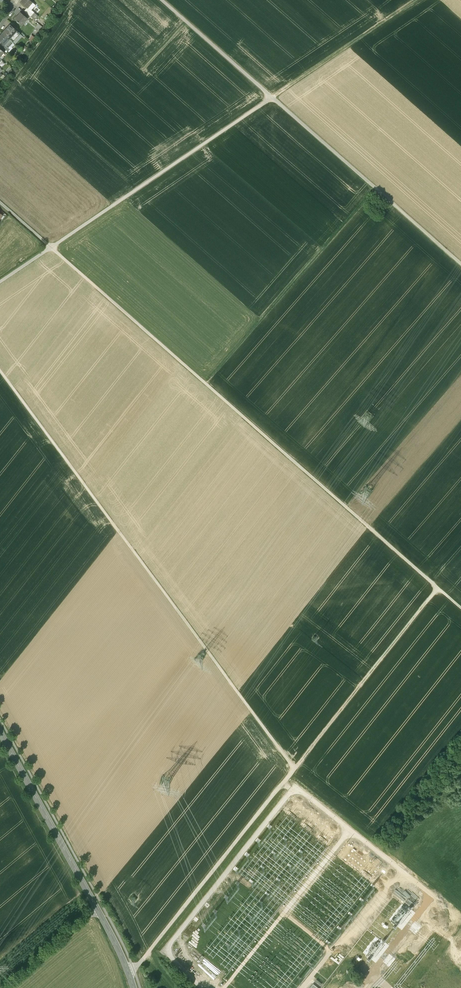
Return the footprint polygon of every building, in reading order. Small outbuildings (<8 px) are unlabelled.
[(33,14),(26,9),(24,11),(28,15),(30,17),(33,14)] [(22,13),(21,12),(15,19),(17,21),(21,25),(27,18),(26,17),(22,13)] [(11,23),(2,33),(9,39),(13,43),(21,33),(11,23)] [(2,33),(0,35),(0,41),(3,43),(4,44),(9,39),(2,33)] [(4,44),(3,43),(1,46),(6,50),(8,52),(10,49),(4,44)]
